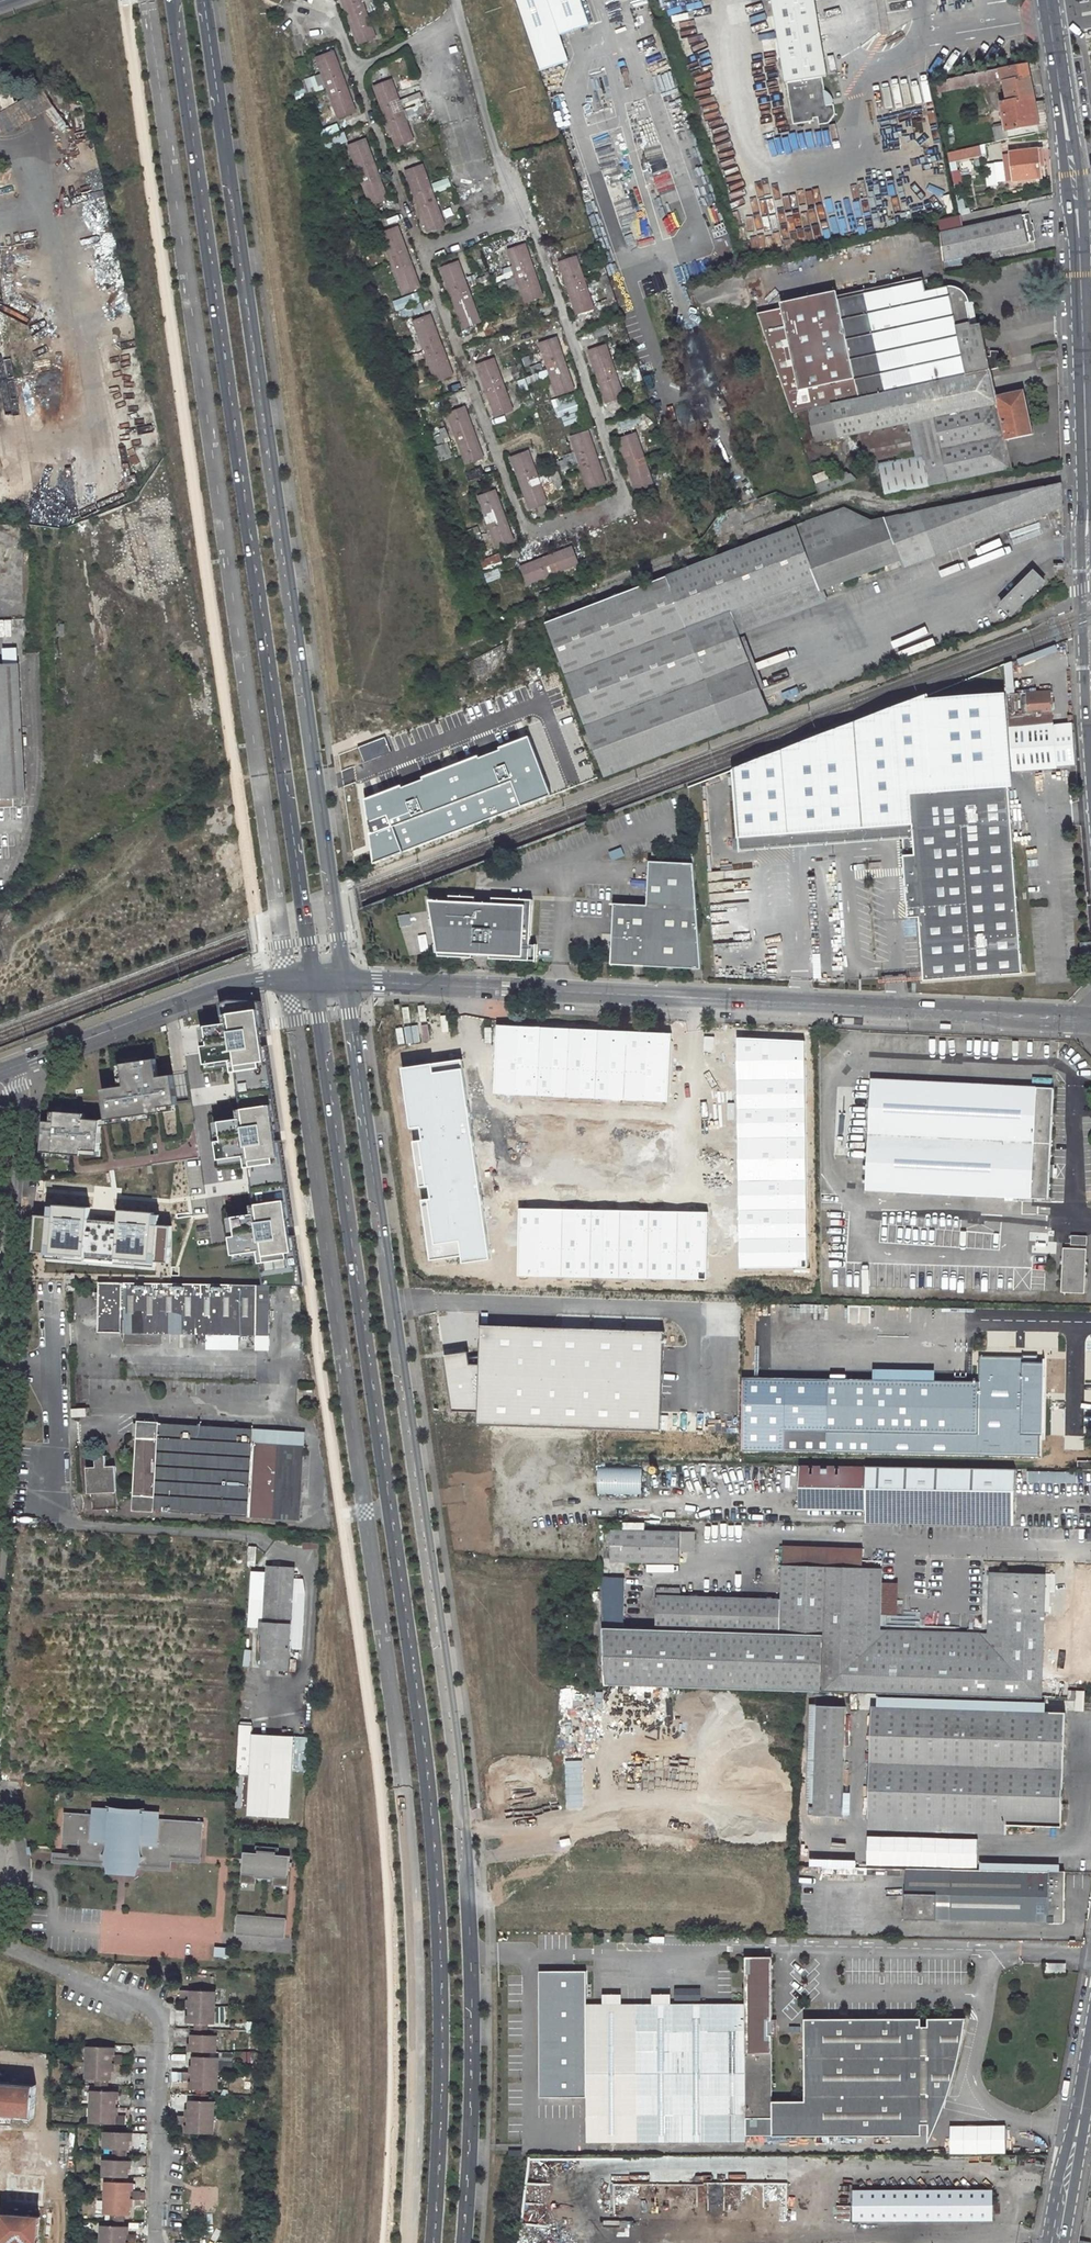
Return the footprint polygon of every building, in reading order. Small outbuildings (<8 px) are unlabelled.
[(361,0),(343,0),(360,45),(376,40),(361,0)] [(537,71),(567,61),(558,35),(589,25),(580,0),(514,0),(537,71)] [(785,83),(786,83),(793,125),(813,122),(813,119),(817,118),(819,126),(829,124),(835,115),(834,105),(826,106),(824,91),(821,77),(826,76),(813,0),(771,0),(785,83)] [(354,108),(332,49),(316,55),(338,115),(354,108)] [(1008,66),(934,80),(938,103),(943,102),(941,91),(1002,79),(1007,102),(1027,99),(1033,97),(1027,64),(1008,68),(1008,66)] [(319,74),(304,78),(308,92),(323,88),(319,74)] [(376,90),(398,149),(414,143),(393,84),(376,90)] [(834,105),(833,104),(833,103),(832,99),(830,96),(827,93),(824,91),(826,106),(834,105)] [(1008,139),(1035,133),(1027,99),(1007,102),(1001,104),(1005,128),(1008,139)] [(323,136),(339,131),(336,123),(320,129),(323,136)] [(1005,128),(994,130),(996,141),(1008,139),(1005,128)] [(325,135),(326,145),(345,144),(345,134),(325,135)] [(387,199),(365,139),(349,145),(371,205),(387,199)] [(950,162),(981,155),(978,145),(948,152),(950,162)] [(1046,173),(1046,168),(1044,168),(1041,149),(1009,153),(1013,181),(1040,178),(1040,174),(1046,173)] [(443,223),(422,164),(406,170),(427,229),(443,223)] [(529,173),(546,224),(563,219),(545,168),(529,173)] [(435,194),(451,187),(447,176),(430,184),(435,194)] [(1032,240),(1026,214),(940,233),(942,259),(1032,240)] [(398,230),(382,235),(404,295),(420,289),(398,230)] [(490,252),(506,249),(504,238),(488,242),(490,252)] [(540,295),(523,244),(507,249),(524,301),(540,295)] [(592,308),(575,257),(559,262),(576,314),(592,308)] [(458,263),(442,268),(464,329),(479,323),(458,263)] [(989,370),(997,368),(997,357),(986,356),(980,324),(970,326),(963,293),(959,290),(956,288),(951,287),(948,287),(945,287),(925,291),(922,279),(781,308),(786,330),(764,335),(791,412),(896,390),(989,370)] [(417,293),(394,299),(399,317),(434,309),(431,300),(420,302),(417,293)] [(416,326),(437,385),(453,379),(432,320),(416,326)] [(572,388),(555,338),(539,344),(556,394),(572,388)] [(622,395),(605,344),(588,350),(605,401),(622,395)] [(1034,353),(1035,360),(1057,355),(1056,348),(1034,353)] [(1057,355),(1035,360),(1037,367),(1057,362),(1057,355)] [(494,360),(477,365),(496,416),(512,410),(494,360)] [(505,368),(507,380),(523,377),(521,365),(505,368)] [(531,382),(547,378),(545,370),(529,374),(531,382)] [(989,370),(896,390),(843,401),(850,434),(906,422),(907,426),(913,455),(924,452),(931,486),(948,482),(948,481),(1011,467),(1005,440),(1032,434),(1023,391),(995,396),(989,370)] [(576,402),(582,402),(581,393),(568,394),(569,403),(557,404),(560,425),(578,423),(576,402)] [(843,401),(808,409),(816,442),(850,434),(843,401)] [(449,416),(467,466),(482,460),(464,410),(449,416)] [(548,439),(563,438),(562,420),(546,421),(548,439)] [(869,464),(913,455),(907,426),(863,435),(869,464)] [(444,427),(431,431),(439,460),(452,456),(444,427)] [(570,436),(587,487),(603,482),(586,430),(570,436)] [(618,439),(635,491),(652,485),(635,434),(618,439)] [(532,461),(539,459),(536,448),(529,451),(532,461)] [(545,503),(527,452),(511,458),(530,508),(545,503)] [(931,486),(924,452),(913,455),(875,463),(878,470),(887,494),(931,486)] [(869,464),(871,473),(878,470),(875,463),(869,464)] [(470,488),(485,482),(479,467),(464,473),(470,488)] [(555,471),(547,476),(556,490),(564,485),(555,471)] [(815,483),(819,493),(856,479),(851,475),(835,475),(815,483)] [(561,667),(602,778),(768,715),(736,630),(832,595),(830,589),(899,562),(901,568),(1062,505),(1061,483),(872,521),(843,508),(762,539),(703,561),(544,622),(561,667)] [(479,497),(497,546),(512,541),(494,491),(479,497)] [(521,567),(526,583),(577,563),(571,547),(521,567)] [(1025,581),(1000,606),(1011,617),(1035,592),(1025,581)] [(0,620),(0,666),(15,665),(21,653),(23,619),(0,620)] [(1010,662),(1002,663),(1003,687),(1012,686),(1010,662)] [(15,665),(0,666),(0,808),(13,807),(13,797),(23,796),(15,665)] [(1048,692),(1005,696),(1011,770),(1075,766),(1071,724),(1050,726),(1050,713),(1053,713),(1052,703),(1049,703),(1048,692)] [(927,702),(926,695),(859,721),(729,770),(735,838),(911,824),(912,837),(901,838),(907,913),(907,917),(907,919),(919,918),(923,981),(1022,974),(1000,696),(927,702)] [(370,856),(542,789),(522,727),(360,792),(370,856)] [(610,967),(701,971),(692,856),(681,855),(681,864),(648,863),(646,907),(613,905),(610,967)] [(449,904),(429,903),(437,959),(472,961),(472,957),(488,958),(488,962),(535,964),(536,947),(529,947),(531,902),(492,900),(491,906),(474,905),(474,899),(449,898),(449,904)] [(1089,943),(1080,944),(1082,960),(1090,959),(1089,943)] [(231,1002),(221,1006),(224,1026),(208,1028),(210,1047),(204,1048),(207,1067),(233,1063),(234,1075),(237,1074),(243,1121),(221,1124),(224,1142),(218,1143),(220,1162),(246,1158),(247,1170),(250,1170),(256,1216),(234,1219),(236,1238),(231,1239),(233,1257),(259,1253),(263,1287),(297,1288),(297,1269),(299,1269),(262,1003),(231,1002)] [(671,1035),(496,1027),(494,1094),(668,1101),(671,1035)] [(803,1037),(736,1039),(740,1269),(807,1267),(803,1037)] [(461,1059),(402,1068),(411,1128),(422,1126),(424,1140),(414,1142),(421,1186),(429,1184),(431,1197),(419,1199),(429,1262),(462,1257),(463,1265),(493,1260),(461,1059)] [(102,1091),(107,1122),(172,1113),(171,1108),(177,1107),(173,1076),(159,1079),(156,1061),(122,1066),(125,1088),(102,1091)] [(870,1078),(867,1134),(1004,1141),(1002,1195),(1047,1197),(1049,1170),(1052,1089),(965,1084),(870,1078)] [(55,1123),(43,1123),(41,1153),(82,1157),(82,1151),(98,1153),(101,1122),(84,1120),(85,1115),(56,1113),(55,1123)] [(867,1134),(864,1188),(1002,1195),(1004,1141),(867,1134)] [(655,1148),(655,1146),(602,1143),(600,1169),(618,1170),(619,1163),(644,1164),(645,1148),(655,1148)] [(34,1238),(33,1253),(169,1265),(170,1250),(165,1249),(166,1241),(170,1241),(172,1228),(154,1226),(155,1215),(120,1212),(119,1224),(89,1221),(90,1209),(55,1206),(54,1218),(36,1216),(35,1229),(40,1230),(40,1238),(34,1238)] [(707,1213),(520,1209),(519,1275),(706,1280),(707,1213)] [(902,1243),(903,1226),(879,1225),(879,1242),(902,1243)] [(1069,1235),(1069,1243),(1084,1243),(1085,1235),(1069,1235)] [(1061,1248),(1060,1291),(1083,1292),(1084,1248),(1061,1248)] [(67,1275),(67,1283),(75,1283),(75,1275),(67,1275)] [(67,1283),(68,1291),(75,1292),(75,1283),(67,1283)] [(99,1284),(98,1334),(257,1338),(258,1287),(219,1286),(122,1284),(99,1284)] [(467,1420),(655,1429),(659,1326),(472,1321),(469,1357),(461,1357),(459,1347),(434,1350),(442,1407),(468,1408),(467,1420)] [(733,1374),(735,1447),(1039,1454),(1039,1390),(1043,1390),(1044,1360),(1036,1360),(1036,1353),(1021,1353),(1021,1356),(999,1356),(999,1361),(978,1361),(977,1380),(733,1374)] [(89,1409),(72,1410),(72,1418),(89,1417),(89,1409)] [(139,1424),(135,1510),(297,1519),(301,1433),(139,1424)] [(734,1450),(734,1436),(717,1436),(717,1450),(734,1450)] [(106,1457),(95,1457),(95,1468),(86,1469),(87,1495),(92,1495),(93,1511),(118,1509),(116,1467),(106,1467),(106,1457)] [(1077,1459),(1077,1469),(1090,1469),(1090,1459),(1077,1459)] [(866,1466),(799,1465),(799,1473),(849,1474),(849,1487),(799,1486),(799,1508),(865,1509),(866,1466)] [(1014,1467),(866,1466),(865,1509),(1014,1511),(1014,1467)] [(595,1494),(640,1494),(640,1468),(595,1468),(595,1494)] [(1025,1473),(1026,1483),(1075,1481),(1074,1471),(1025,1473)] [(849,1474),(799,1473),(799,1486),(849,1487),(849,1474)] [(610,1530),(610,1561),(680,1562),(680,1531),(610,1530)] [(783,1543),(783,1563),(863,1565),(864,1546),(783,1543)] [(247,1546),(247,1566),(254,1567),(255,1547),(247,1546)] [(657,1628),(615,1627),(615,1625),(624,1625),(624,1576),(600,1576),(604,1682),(604,1684),(806,1690),(1039,1696),(1041,1612),(1042,1571),(986,1570),(985,1631),(881,1627),(882,1580),(883,1566),(863,1565),(783,1563),(782,1598),(680,1596),(658,1595),(657,1628)] [(263,1628),(261,1668),(289,1670),(293,1569),(265,1567),(265,1573),(250,1572),(248,1628),(263,1628)] [(589,1575),(593,1682),(604,1682),(600,1576),(589,1575)] [(882,1580),(882,1613),(897,1613),(898,1580),(882,1580)] [(658,1586),(658,1595),(680,1596),(680,1586),(658,1586)] [(242,1649),(242,1666),(250,1666),(250,1649),(242,1649)] [(1064,1687),(1064,1697),(1072,1697),(1080,1697),(1080,1688),(1064,1687)] [(1072,1697),(1072,1707),(1080,1708),(1080,1697),(1072,1697)] [(821,1704),(811,1815),(840,1816),(843,1705),(821,1704)] [(870,1705),(867,1818),(1005,1820),(1060,1821),(1060,1767),(1061,1710),(870,1705)] [(239,1727),(237,1777),(251,1778),(248,1817),(290,1820),(295,1739),(253,1737),(254,1727),(239,1727)] [(295,1737),(294,1770),(304,1771),(305,1737),(295,1737)] [(140,1812),(141,1808),(140,1809),(135,1809),(134,1809),(124,1809),(117,1808),(110,1807),(110,1810),(106,1810),(93,1809),(93,1815),(63,1813),(61,1839),(78,1840),(77,1860),(110,1862),(110,1858),(134,1860),(134,1863),(170,1865),(170,1861),(171,1855),(196,1857),(197,1838),(201,1839),(203,1821),(157,1819),(157,1813),(144,1812),(140,1812)] [(867,1818),(867,1829),(1005,1832),(1005,1820),(867,1818)] [(257,1854),(244,1852),(242,1880),(256,1881),(256,1878),(274,1880),(274,1882),(288,1883),(290,1856),(277,1855),(277,1850),(258,1849),(257,1854)] [(170,1871),(170,1865),(134,1863),(134,1860),(110,1858),(110,1862),(77,1860),(76,1865),(109,1867),(109,1869),(118,1870),(134,1871),(134,1869),(170,1871)] [(904,1867),(902,1918),(1062,1922),(1063,1899),(1064,1871),(904,1867)] [(287,1920),(237,1916),(236,1934),(286,1938),(287,1920)] [(212,1957),(227,1957),(227,1947),(213,1947),(212,1957)] [(583,2140),(746,2141),(746,2131),(920,2131),(920,2120),(920,2092),(946,2091),(950,2074),(954,2056),(956,2035),(957,2017),(937,2017),(937,2025),(929,2026),(921,2025),(921,2017),(805,2018),(805,2100),(772,2100),(772,1955),(745,1955),(745,2003),(584,2003),(583,2094),(583,2140)] [(1047,1963),(1046,1972),(1061,1972),(1062,1963),(1047,1963)] [(533,2096),(583,2094),(584,2003),(579,2004),(579,1964),(531,1965),(533,2096)] [(184,2070),(184,2081),(195,2081),(195,2088),(220,2089),(222,2057),(214,2057),(215,2050),(220,2051),(221,2034),(213,2033),(213,2021),(219,2021),(221,1988),(185,1987),(184,1995),(193,1996),(192,2020),(198,2020),(197,2032),(194,2033),(194,2049),(199,2050),(199,2056),(195,2056),(195,2070),(184,2070)] [(937,2025),(937,2017),(929,2017),(929,2026),(937,2025)] [(124,2116),(116,2116),(117,2091),(109,2091),(109,2080),(112,2080),(112,2063),(124,2064),(124,2056),(113,2055),(113,2046),(87,2045),(86,2080),(94,2080),(94,2090),(90,2090),(89,2123),(124,2125),(124,2116)] [(32,2115),(34,2088),(0,2085),(0,2112),(32,2115)] [(946,2091),(920,2092),(920,2120),(927,2120),(927,2140),(933,2127),(938,2114),(946,2091)] [(179,2114),(178,2124),(190,2124),(190,2132),(215,2134),(217,2100),(212,2100),(212,2095),(196,2094),(196,2099),(191,2099),(190,2115),(179,2114)] [(1004,2154),(1004,2126),(948,2126),(948,2154),(1004,2154)] [(128,2159),(126,2159),(126,2153),(126,2148),(129,2148),(130,2131),(105,2129),(104,2147),(113,2147),(113,2158),(104,2158),(103,2174),(127,2175),(128,2159)] [(23,2132),(23,2139),(37,2140),(38,2133),(23,2132)] [(21,2141),(21,2149),(36,2151),(37,2142),(21,2141)] [(20,2151),(20,2160),(35,2161),(36,2152),(20,2151)] [(1003,2155),(1003,2164),(1019,2164),(1020,2155),(1003,2155)] [(19,2162),(19,2169),(34,2171),(35,2163),(19,2162)] [(19,2171),(18,2179),(33,2180),(34,2172),(19,2171)] [(18,2180),(18,2189),(33,2190),(33,2181),(18,2180)] [(140,2190),(129,2189),(130,2181),(105,2180),(104,2213),(110,2214),(110,2217),(123,2218),(123,2213),(128,2213),(129,2197),(140,2198),(140,2190)] [(852,2192),(852,2222),(990,2219),(990,2189),(852,2192)] [(33,2191),(17,2190),(17,2198),(32,2199),(33,2191)] [(40,2217),(5,2214),(3,2238),(4,2238),(4,2242),(38,2242),(40,2217)] [(124,2242),(134,2242),(135,2234),(125,2234),(125,2225),(101,2224),(100,2242),(124,2242)]
